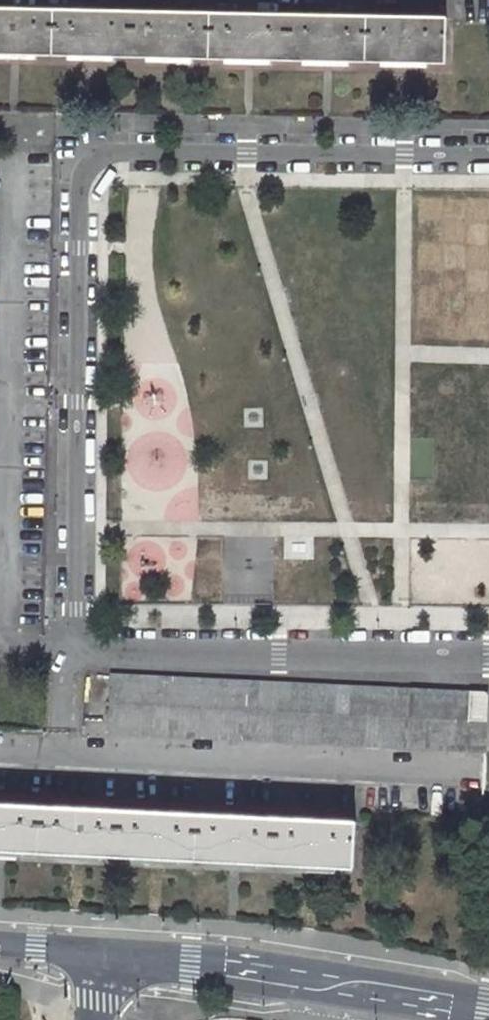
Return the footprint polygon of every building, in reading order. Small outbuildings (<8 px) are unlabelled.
[(445,65),(445,20),(0,11),(0,56),(445,65)] [(107,736),(483,753),(485,721),(487,695),(110,676),(107,736)] [(352,869),(354,825),(0,807),(0,852),(352,869)]
